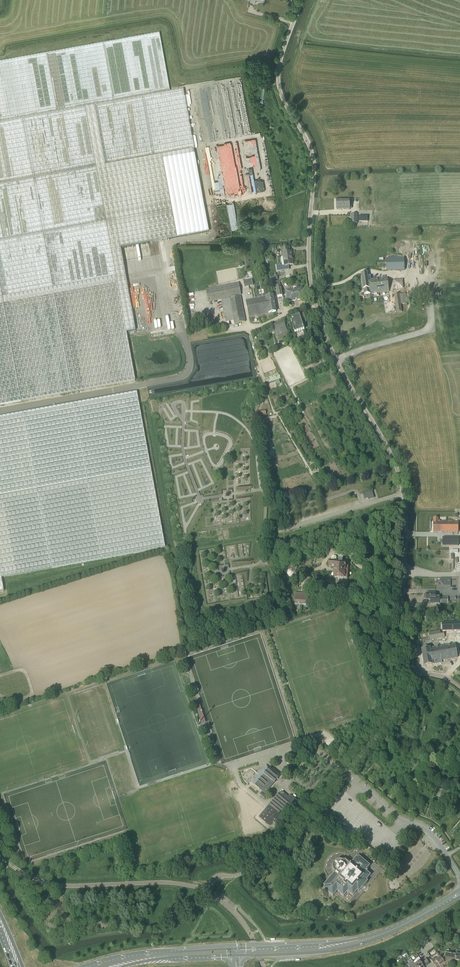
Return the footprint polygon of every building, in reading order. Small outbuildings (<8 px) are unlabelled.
[(135,381),(126,332),(135,330),(120,248),(158,241),(208,232),(188,123),(182,90),(170,92),(159,33),(0,63),(0,405),(135,381)] [(248,156),(250,167),(256,166),(254,153),(248,154),(249,156),(248,156)] [(254,194),(265,191),(263,180),(260,181),(258,172),(248,174),(250,173),(254,194)] [(233,185),(234,193),(241,192),(241,190),(237,191),(236,184),(239,183),(240,188),(243,188),(242,182),(241,182),(239,174),(235,175),(236,180),(235,180),(235,184),(233,185)] [(232,230),(239,229),(233,199),(226,200),(232,230)] [(337,210),(350,210),(350,209),(351,209),(351,200),(349,200),(350,199),(336,200),(337,210)] [(351,223),(362,223),(362,214),(357,214),(351,214),(351,220),(351,223)] [(284,266),(289,265),(293,264),(292,259),(293,259),(291,252),(290,252),(289,247),(281,249),(282,256),(283,256),(284,266)] [(387,272),(405,271),(404,258),(386,259),(387,272)] [(365,294),(389,291),(387,277),(368,280),(367,273),(361,274),(363,290),(364,290),(365,294)] [(252,279),(243,281),(244,287),(253,285),(252,279)] [(394,279),(394,289),(403,288),(403,279),(394,279)] [(238,283),(213,288),(206,290),(208,301),(221,299),(226,321),(234,320),(234,324),(245,322),(245,318),(241,297),(230,299),(229,297),(240,295),(238,283)] [(302,287),(286,291),(288,302),(305,299),(302,287)] [(401,304),(407,303),(406,293),(394,295),(397,312),(402,312),(401,304)] [(269,313),(276,312),(273,295),(266,297),(246,300),(249,317),(269,313)] [(305,325),(306,322),(305,319),(306,319),(304,314),(290,318),(295,333),(304,329),(303,325),(305,325)] [(289,338),(288,332),(284,321),(272,325),(277,341),(289,338)] [(165,548),(136,392),(0,417),(0,595),(4,595),(1,578),(165,548)] [(365,499),(373,497),(372,491),(363,494),(365,499)] [(446,532),(446,522),(440,522),(440,521),(438,521),(438,518),(434,518),(434,521),(433,521),(433,532),(442,532),(446,532)] [(458,522),(446,522),(446,532),(458,532),(458,522)] [(443,537),(443,546),(458,546),(458,537),(443,537)] [(336,561),(329,561),(329,563),(329,566),(335,567),(334,578),(347,579),(348,567),(348,562),(338,561),(337,561),(336,561)] [(297,570),(298,568),(293,565),(292,568),(293,568),(292,569),(289,571),(288,574),(290,577),(294,577),(296,574),(295,571),(296,570),(297,570)] [(296,593),(295,604),(308,605),(309,594),(296,593)] [(436,593),(424,594),(424,599),(427,599),(427,600),(431,600),(431,604),(440,604),(440,597),(436,597),(436,593)] [(440,631),(429,633),(430,640),(445,638),(444,633),(441,634),(440,631)] [(457,658),(455,644),(430,648),(422,650),(424,666),(442,663),(441,661),(457,658)] [(194,700),(202,724),(206,722),(198,699),(194,700)] [(252,783),(265,794),(281,775),(274,769),(272,771),(269,768),(266,766),(259,774),(252,783)] [(279,793),(264,811),(259,817),(269,826),(273,821),(277,824),(279,826),(282,822),(299,802),(292,796),(290,798),(282,791),(280,794),(279,793)] [(335,871),(336,871),(334,873),(326,883),(327,885),(324,888),(333,896),(338,891),(344,896),(347,892),(347,893),(347,892),(349,892),(353,895),(358,890),(359,892),(362,889),(361,887),(360,886),(361,884),(362,883),(364,884),(365,884),(368,881),(366,880),(371,875),(367,872),(367,871),(367,870),(367,869),(370,866),(360,857),(357,860),(355,859),(352,863),(351,863),(350,863),(349,863),(345,860),(344,862),(343,861),(342,861),(341,861),(340,861),(339,861),(338,861),(337,861),(337,862),(336,862),(336,863),(335,863),(335,864),(334,865),(334,866),(334,867),(334,868),(334,869),(335,869),(335,870),(335,871)] [(442,959),(446,964),(450,961),(455,962),(456,955),(445,953),(444,957),(442,959)] [(431,960),(433,963),(436,961),(437,962),(434,964),(436,966),(444,966),(443,966),(445,964),(446,964),(442,959),(441,957),(438,959),(437,958),(436,958),(435,958),(434,958),(433,958),(433,959),(432,959),(431,960)]
